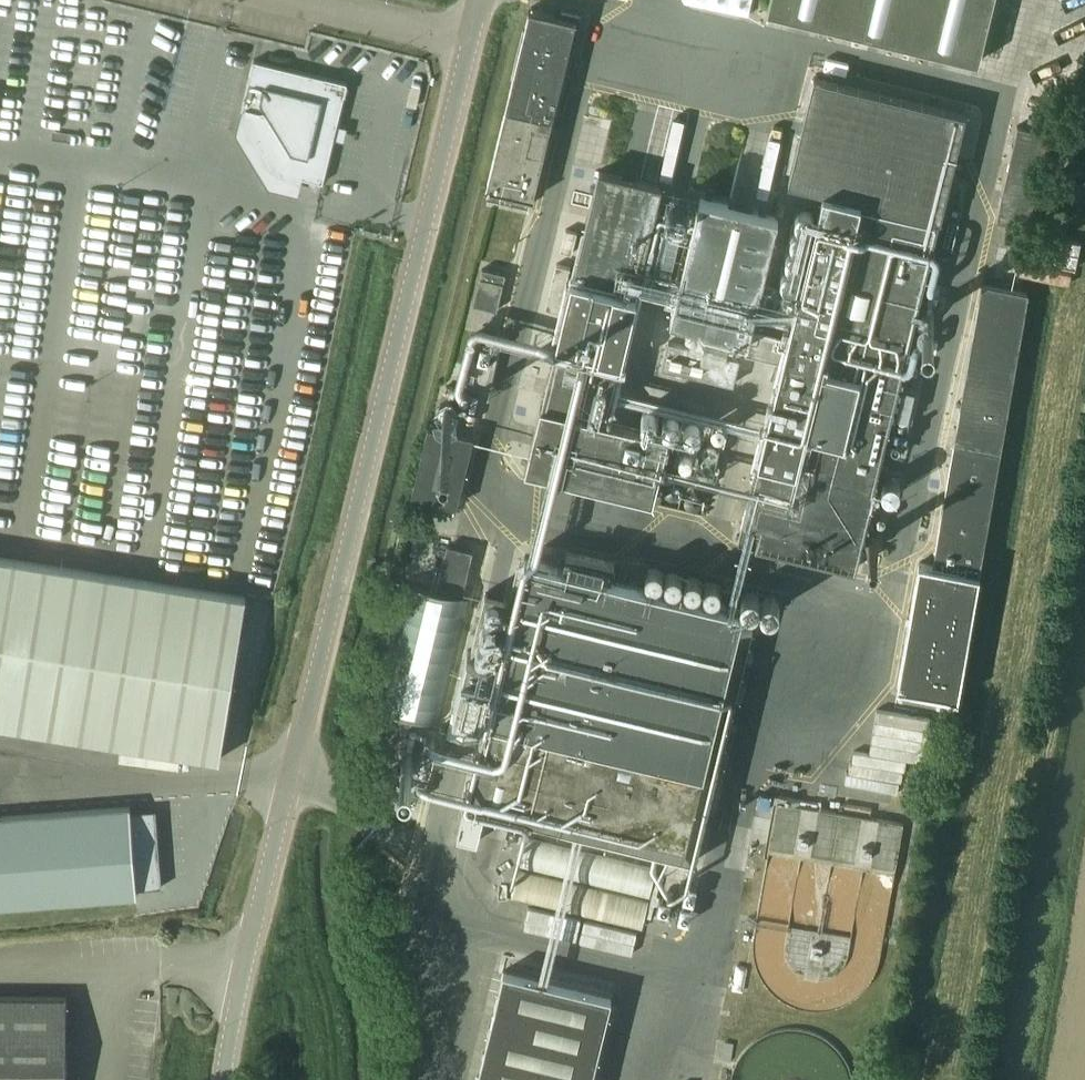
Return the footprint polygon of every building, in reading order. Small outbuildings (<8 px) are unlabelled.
[(767,10),(978,61),(993,0),(770,0),(767,10)] [(577,19),(530,7),(486,186),(489,187),(487,195),(528,206),(530,196),(533,197),(577,19)] [(280,171),(323,182),(334,138),(325,136),(328,123),(337,125),(347,82),(253,59),(242,108),(280,171)] [(823,540),(861,549),(876,485),(875,485),(940,219),(941,219),(967,113),(814,76),(788,182),(823,190),(789,330),(753,322),(778,213),(700,194),(671,317),(748,335),(745,348),(783,359),(779,378),(760,458),(758,457),(739,540),(819,559),(823,540)] [(573,156),(604,162),(610,132),(612,132),(614,119),(585,113),(582,129),(579,128),(573,156)] [(1046,131),(1017,125),(999,218),(1028,223),(1046,131)] [(638,292),(636,292),(662,185),(599,169),(573,276),(572,276),(556,340),(557,341),(541,404),(525,468),(653,499),(669,435),(605,419),(621,355),(622,356),(638,292)] [(482,268),(474,304),(497,310),(505,273),(482,268)] [(979,574),(1029,290),(982,283),(933,566),(920,563),(898,688),(958,698),(979,574)] [(463,381),(490,388),(501,343),(474,336),(463,381)] [(740,357),(669,340),(662,366),(733,384),(740,357)] [(412,494),(457,505),(474,437),(428,425),(412,494)] [(447,544),(436,587),(403,579),(372,706),(439,721),(470,596),(462,594),(473,550),(447,544)] [(222,761),(252,594),(0,553),(0,725),(222,761)] [(486,592),(471,651),(468,651),(465,666),(464,666),(454,707),(452,707),(445,731),(479,740),(464,802),(465,802),(457,836),(478,842),(485,808),(696,860),(754,625),(739,623),(742,609),(524,556),(514,599),(486,592)] [(872,749),(855,747),(850,782),(904,790),(909,759),(927,761),(934,714),(878,706),(872,749)] [(0,818),(0,905),(137,895),(136,888),(162,886),(156,809),(131,811),(130,807),(0,818)] [(650,896),(657,868),(526,836),(519,864),(650,896)] [(518,869),(511,897),(642,927),(648,899),(518,869)] [(496,1001),(478,1079),(591,1079),(611,997),(504,971),(496,1001)] [(0,995),(0,1079),(66,1079),(66,996),(0,995)]
